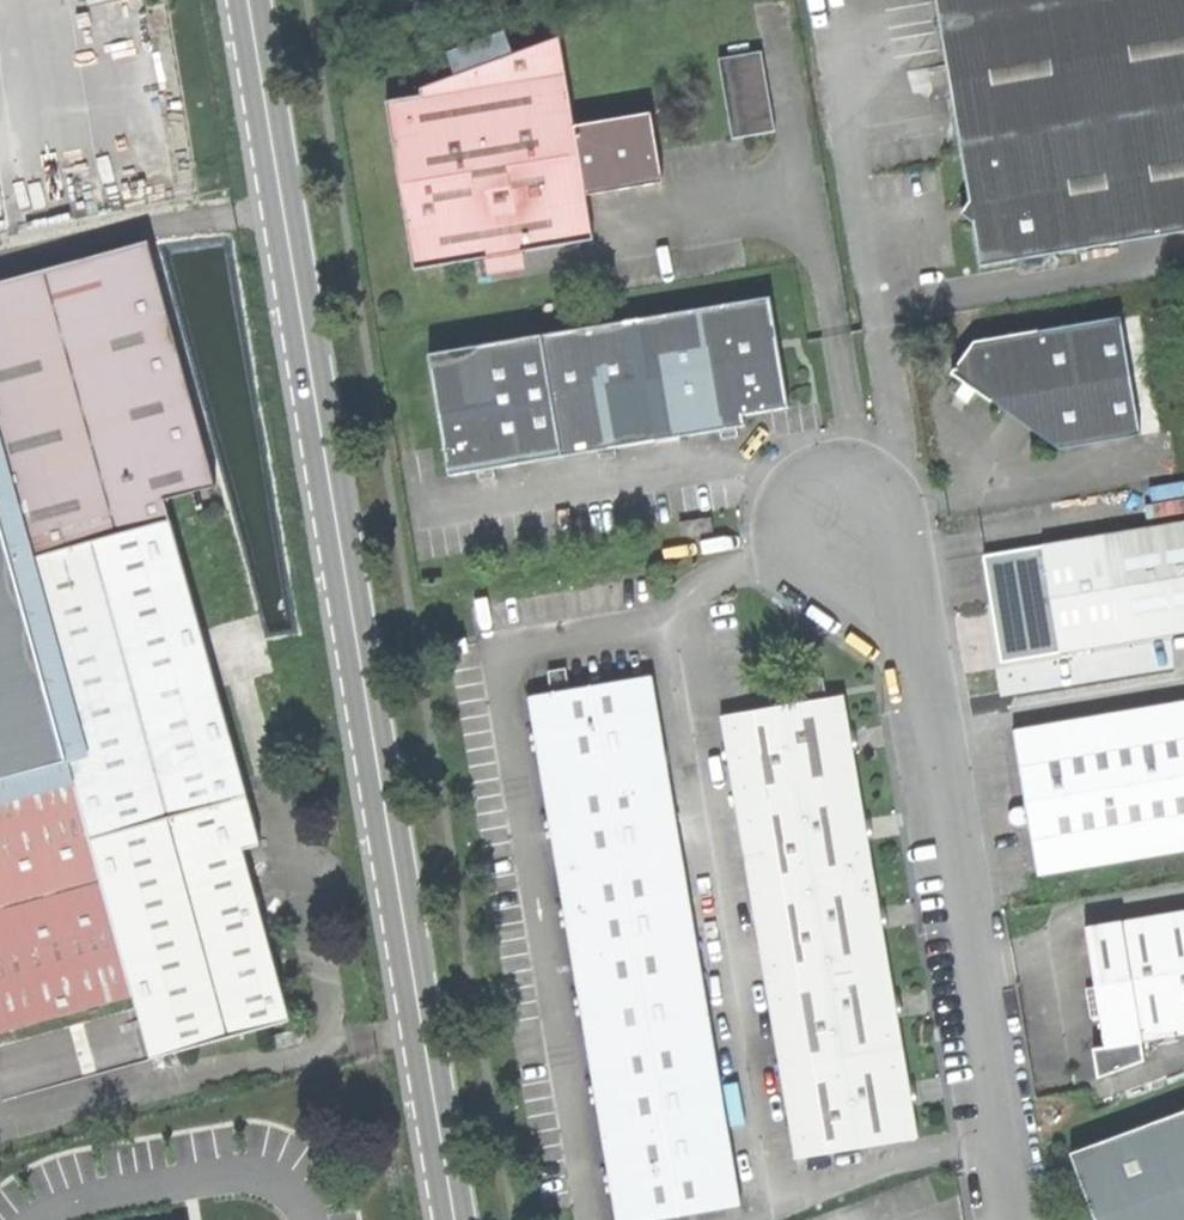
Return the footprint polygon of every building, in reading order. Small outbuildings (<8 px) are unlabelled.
[(983,266),(1047,256),(1183,233),(1183,0),(939,0),(983,266)] [(448,51),(457,74),(516,52),(508,29),(448,51)] [(390,99),(416,266),(596,237),(588,192),(578,124),(563,35),(516,52),(457,74),(422,86),(424,94),(390,99)] [(721,58),(735,139),(780,131),(766,50),(721,58)] [(655,112),(578,124),(588,192),(625,187),(665,180),(655,112)] [(0,283),(0,502),(16,561),(171,519),(166,501),(218,487),(150,242),(0,283)] [(429,354),(449,475),(476,471),(493,468),(598,451),(615,448),(719,430),(736,428),(746,426),(744,417),(789,409),(771,298),(429,354)] [(1052,392),(1061,449),(1143,436),(1124,320),(1042,334),(1052,392)] [(992,401),(1052,392),(1042,334),(975,345),(955,374),(992,401)] [(1022,422),(1061,449),(1052,392),(992,401),(1022,422)] [(738,438),(736,428),(719,430),(721,441),(730,439),(738,438)] [(617,457),(615,448),(598,451),(599,460),(608,459),(617,457)] [(495,478),(493,468),(476,471),(478,481),(487,480),(495,478)] [(72,764),(16,561),(0,502),(0,783),(72,764)] [(0,783),(0,1032),(10,1029),(25,1025),(135,995),(153,1059),(289,1021),(242,848),(261,843),(171,519),(16,561),(72,764),(0,783)] [(1105,536),(1123,644),(1183,634),(1183,523),(1105,536)] [(993,611),(1002,664),(1123,644),(1105,536),(984,556),(993,611)] [(548,669),(551,684),(568,681),(566,666),(548,669)] [(530,695),(617,1219),(654,1219),(740,1206),(696,944),(652,675),(530,695)] [(808,679),(811,694),(827,691),(825,676),(808,679)] [(843,696),(721,717),(795,1160),(917,1139),(880,914),(843,696)] [(1038,876),(1183,852),(1183,702),(1013,731),(1026,806),(1038,876)] [(1105,1048),(1141,1043),(1183,1036),(1183,913),(1086,928),(1096,989),(1100,1019),(1105,1048)] [(1091,1021),(1100,1019),(1096,989),(1086,990),(1089,1007),(1091,1021)] [(28,1035),(25,1025),(10,1029),(13,1039),(28,1035)] [(1144,1063),(1141,1043),(1105,1048),(1093,1051),(1098,1081),(1144,1063)] [(1097,1219),(1183,1219),(1183,1112),(1073,1153),(1096,1217),(1097,1219)]
